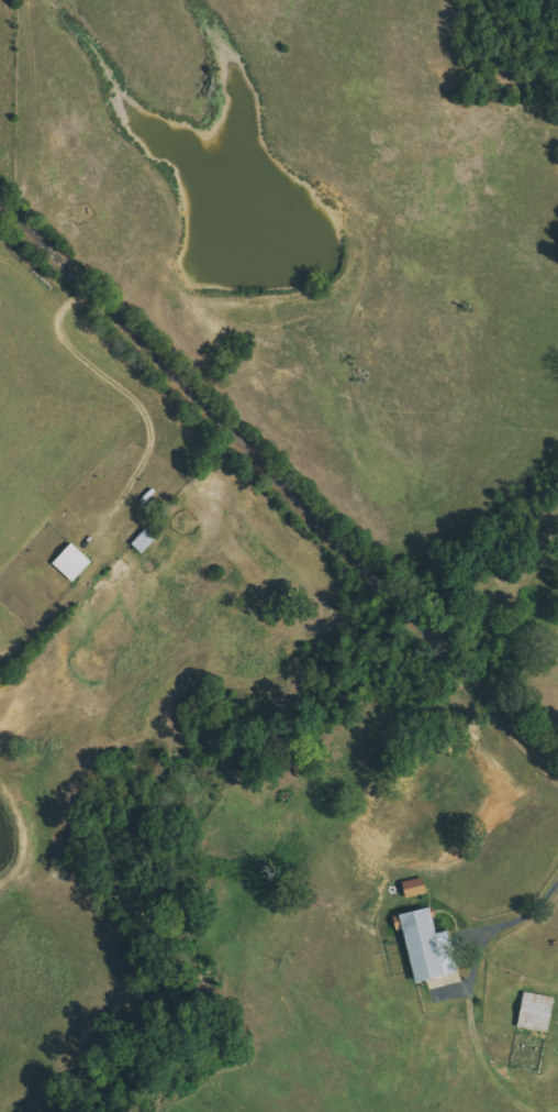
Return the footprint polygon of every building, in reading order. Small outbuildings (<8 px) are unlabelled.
[(57,563),(76,583),(96,563),(77,543),(57,563)] [(404,899),(426,892),(421,876),(400,883),(404,899)] [(412,981),(458,971),(449,930),(432,934),(427,907),(397,913),(412,981)] [(549,1032),(554,996),(521,992),(516,1028),(549,1032)]
